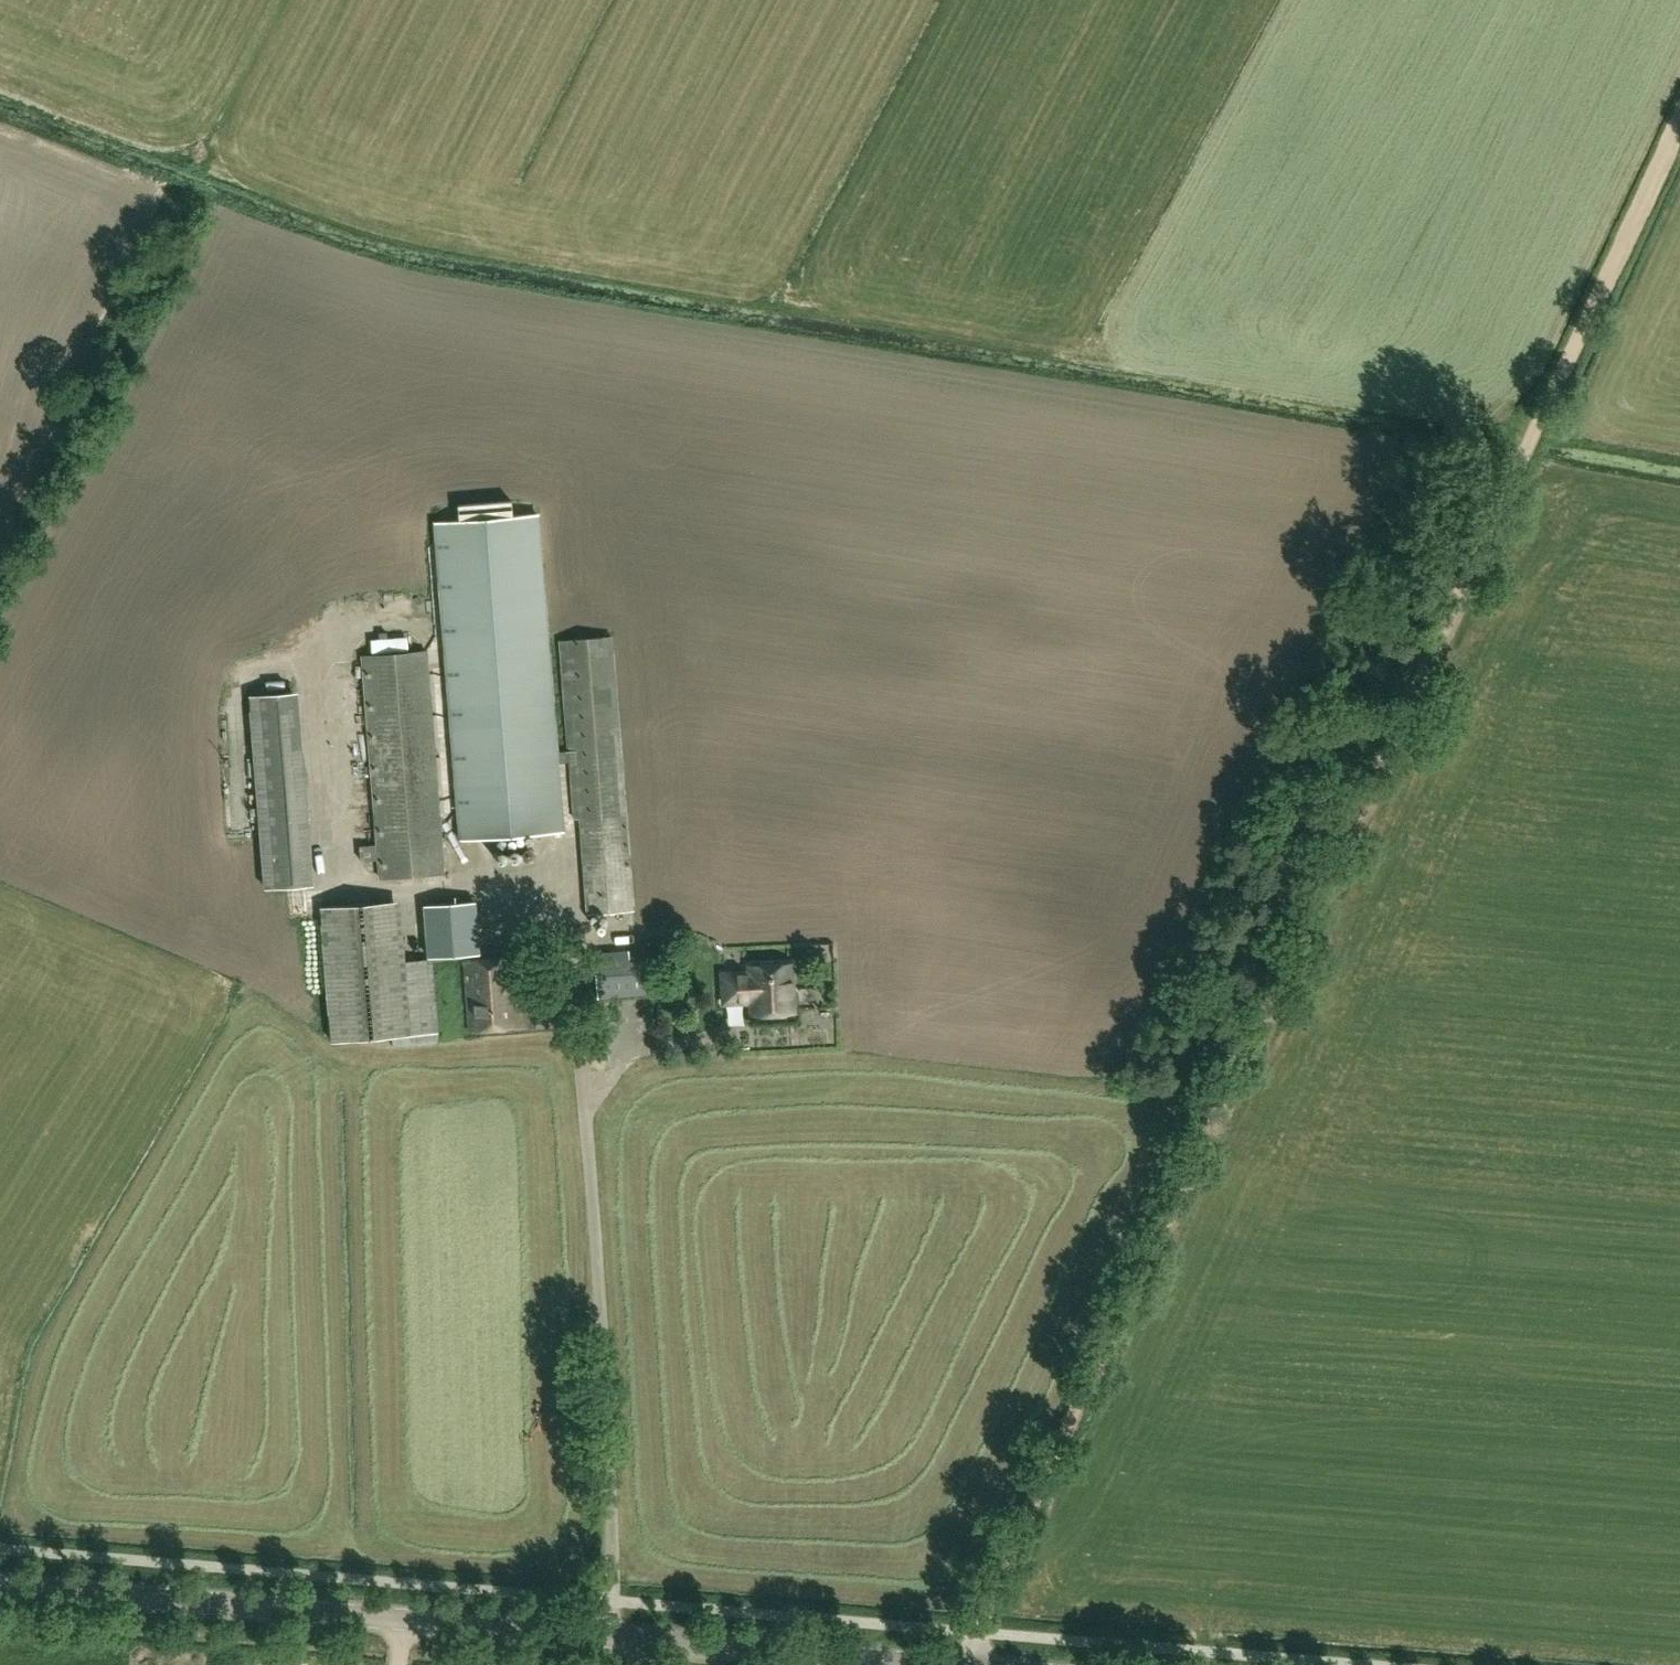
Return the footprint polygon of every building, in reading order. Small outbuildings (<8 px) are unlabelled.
[(435,522),(461,839),(562,831),(537,514),(513,516),(511,501),(458,505),(459,520),(435,522)] [(588,914),(633,911),(611,637),(561,640),(575,819),(580,818),(588,914)] [(363,656),(378,844),(361,845),(362,860),(379,858),(381,879),(445,874),(427,651),(363,656)] [(341,693),(344,730),(367,729),(364,691),(341,693)] [(251,696),(266,888),(307,885),(292,693),(251,696)] [(409,906),(413,959),(481,954),(477,901),(409,906)] [(433,959),(397,962),(392,902),(323,908),(334,1042),(394,1037),(395,1046),(440,1044),(433,959)] [(630,951),(595,954),(598,998),(651,994),(649,957),(631,959),(630,951)] [(545,1026),(544,996),(560,994),(558,967),(531,969),(533,994),(523,995),(523,1002),(513,1003),(511,957),(466,959),(469,1030),(545,1026)] [(721,975),(723,1003),(742,1002),(742,1000),(750,999),(751,1014),(792,1012),(791,1007),(798,1006),(797,990),(790,991),(789,963),(748,966),(749,973),(721,975)]
